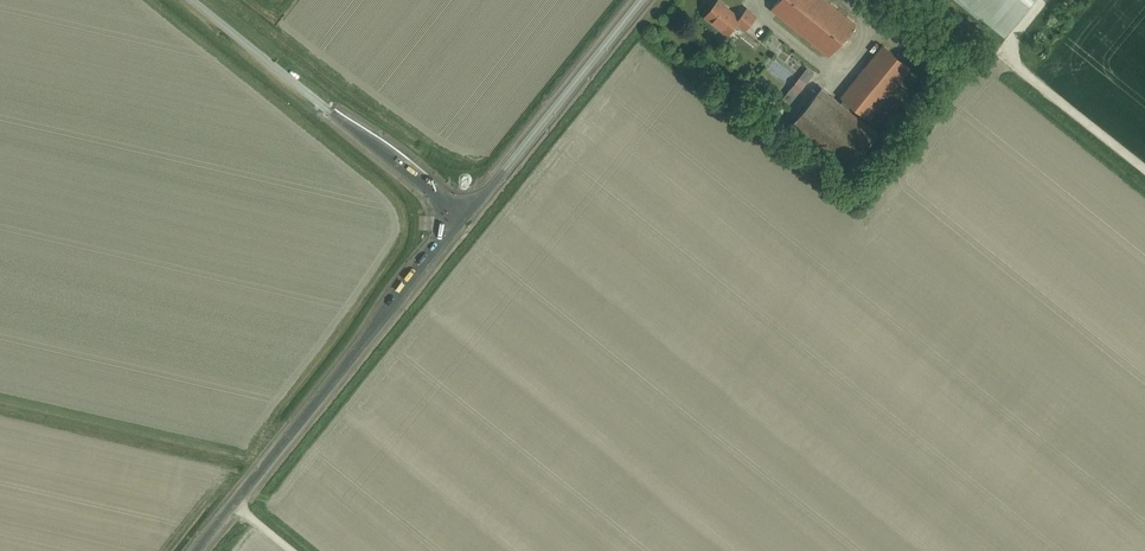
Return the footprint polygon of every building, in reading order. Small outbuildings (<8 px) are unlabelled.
[(855,24),(826,0),(779,0),(771,10),(828,56),(855,24)] [(1001,35),(1029,0),(958,0),(1001,35)] [(744,31),(756,16),(747,9),(740,18),(718,1),(705,17),(727,36),(736,24),(744,31)] [(789,74),(801,63),(785,46),(771,58),(781,70),(784,68),(789,74)] [(843,99),(840,103),(848,109),(851,106),(868,120),(910,68),(883,46),(840,97),(843,99)] [(800,92),(817,69),(810,64),(793,87),(800,92)] [(878,133),(848,109),(840,103),(821,88),(791,125),(847,170),(878,133)]
